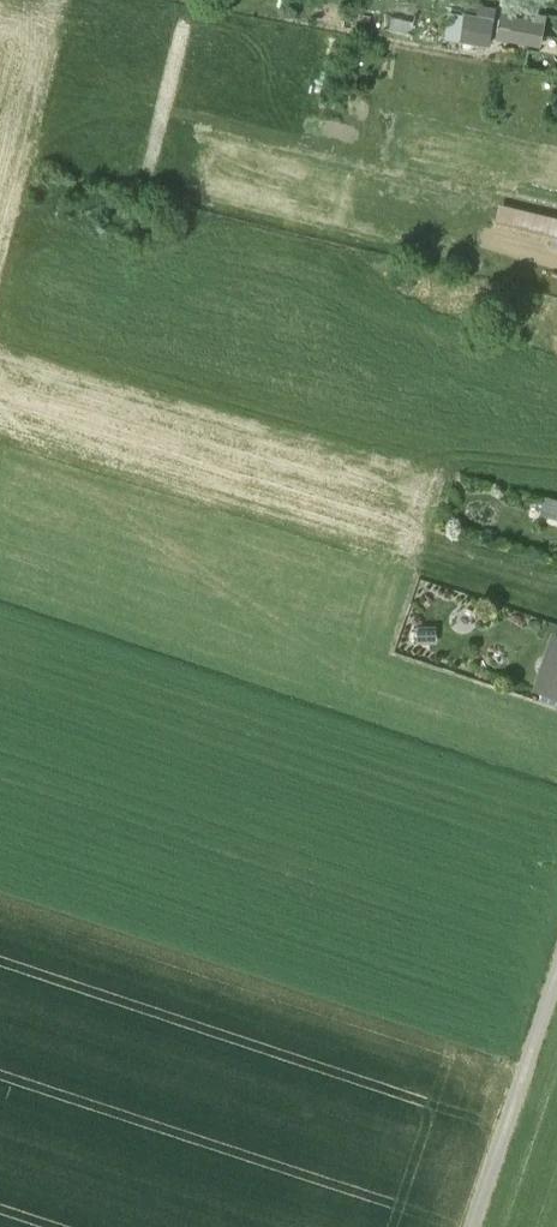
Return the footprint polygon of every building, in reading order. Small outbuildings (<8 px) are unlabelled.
[(498,22),(462,16),(458,39),(489,44),(491,35),(544,45),(549,20),(500,12),(498,22)] [(499,203),(495,220),(556,236),(556,218),(499,203)] [(494,223),(486,252),(556,271),(556,239),(494,223)] [(548,329),(525,320),(520,333),(543,341),(548,329)] [(554,637),(546,661),(556,664),(556,639),(554,637)] [(554,690),(554,688),(547,686),(541,701),(556,706),(556,691),(554,690)]
